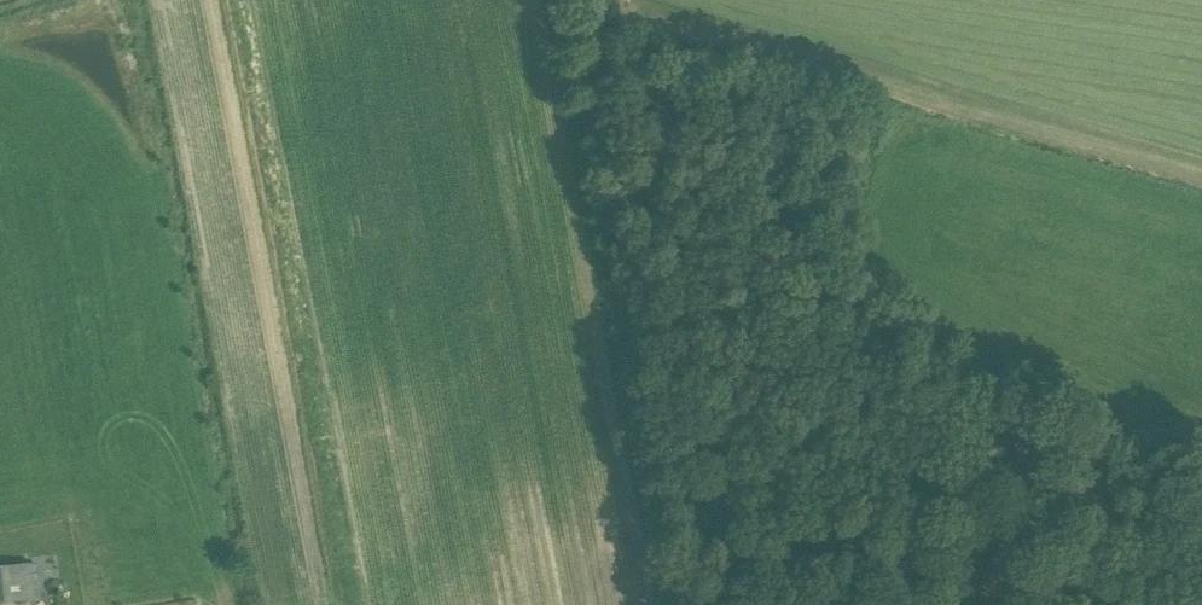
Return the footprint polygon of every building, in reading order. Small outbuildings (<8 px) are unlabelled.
[(37,600),(33,563),(0,567),(0,604),(37,600)]
